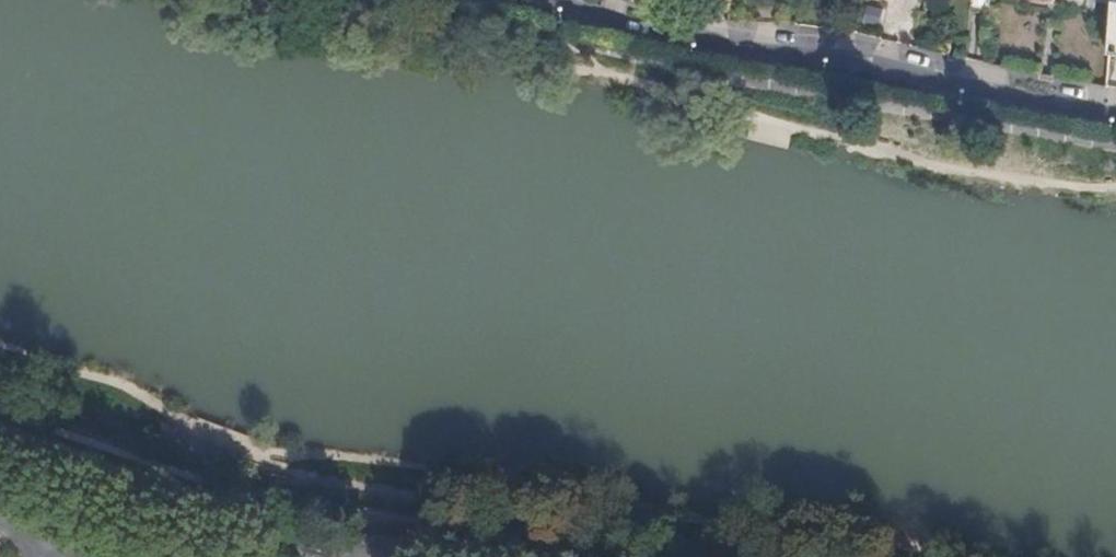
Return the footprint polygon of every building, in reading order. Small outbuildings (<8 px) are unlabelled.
[(990,18),(992,0),(976,0),(975,16),(990,18)]
